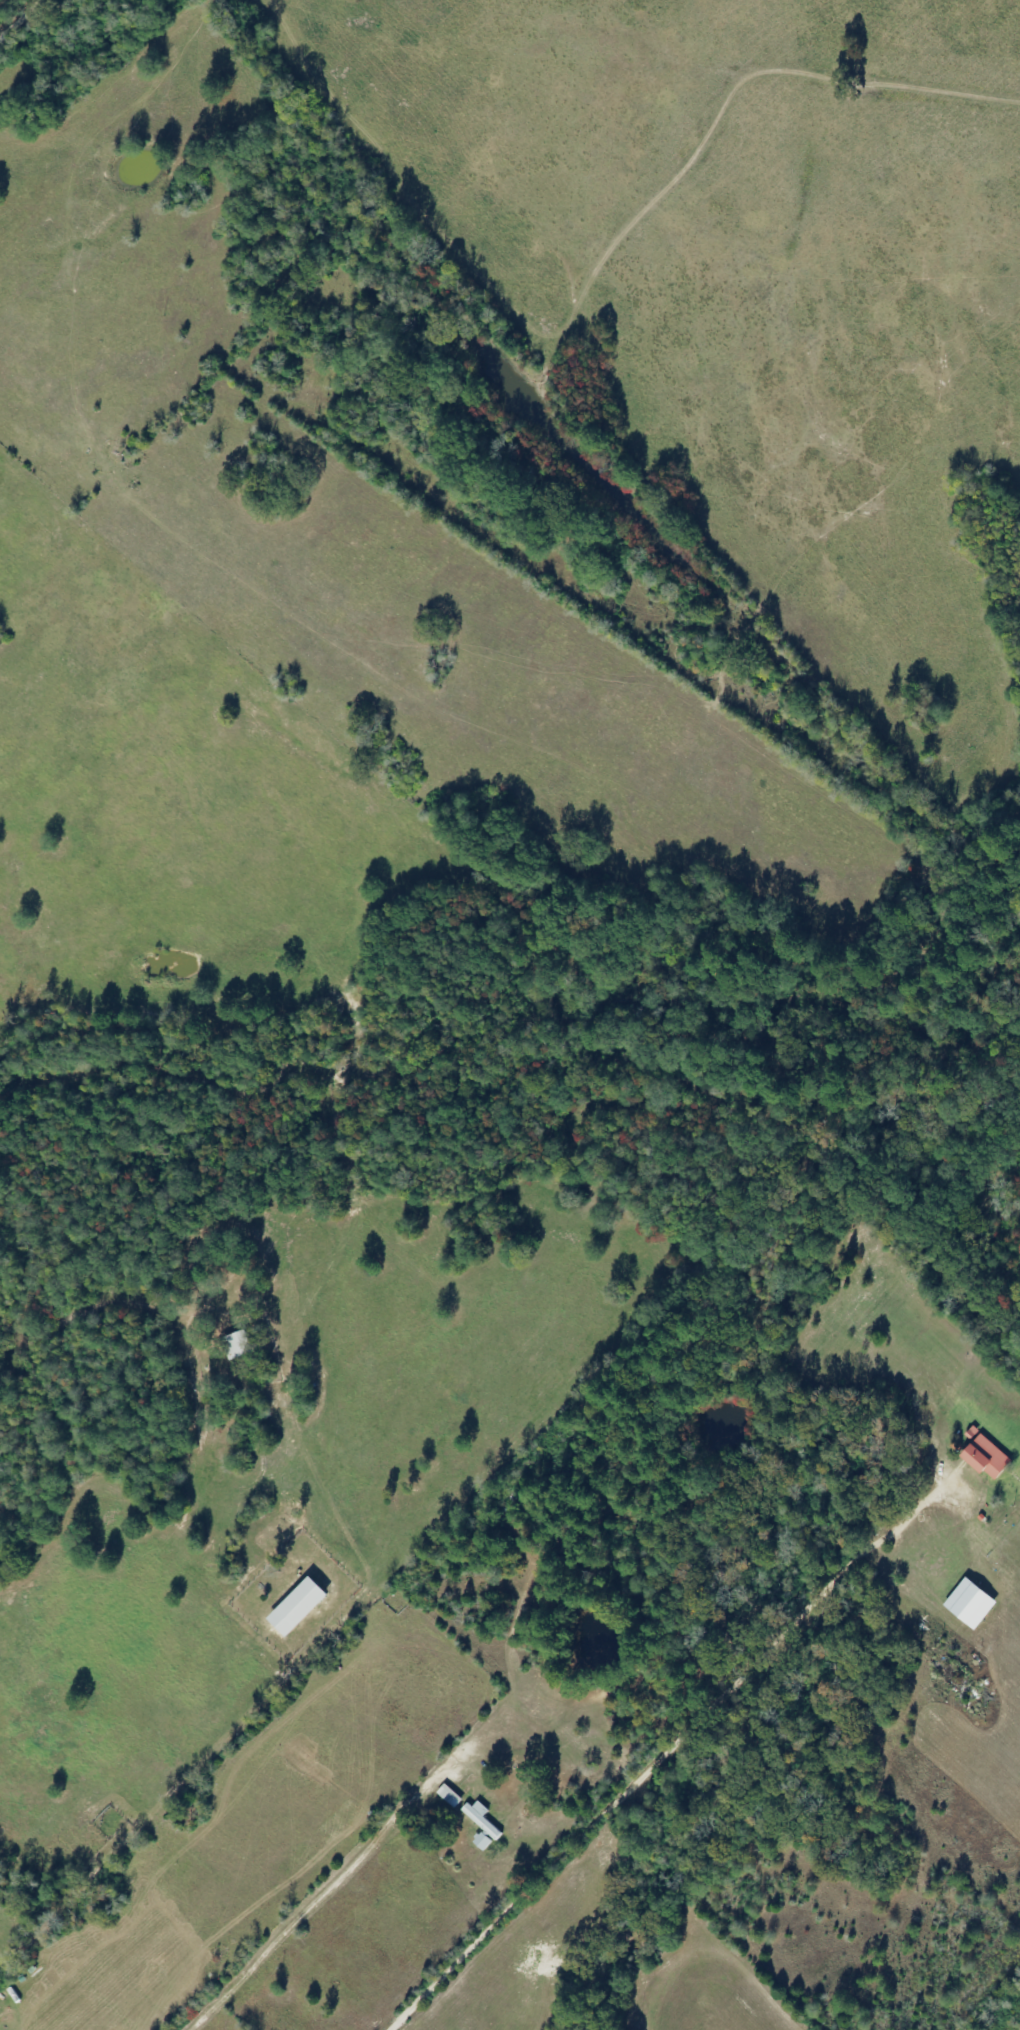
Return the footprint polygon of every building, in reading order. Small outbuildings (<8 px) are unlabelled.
[(230,1360),(254,1354),(248,1331),(224,1338),(230,1360)] [(964,1457),(985,1476),(988,1473),(996,1481),(1014,1462),(975,1426),(967,1435),(976,1443),(964,1457)] [(270,1620),(288,1638),(331,1596),(313,1577),(270,1620)] [(1000,1603),(969,1578),(946,1605),(976,1631),(1000,1603)] [(464,1800),(446,1784),(438,1793),(456,1809),(464,1800)] [(490,1811),(480,1801),(474,1808),(469,1804),(463,1811),(497,1842),(504,1835),(485,1817),(490,1811)] [(475,1843),(485,1852),(494,1842),(484,1833),(475,1843)]
